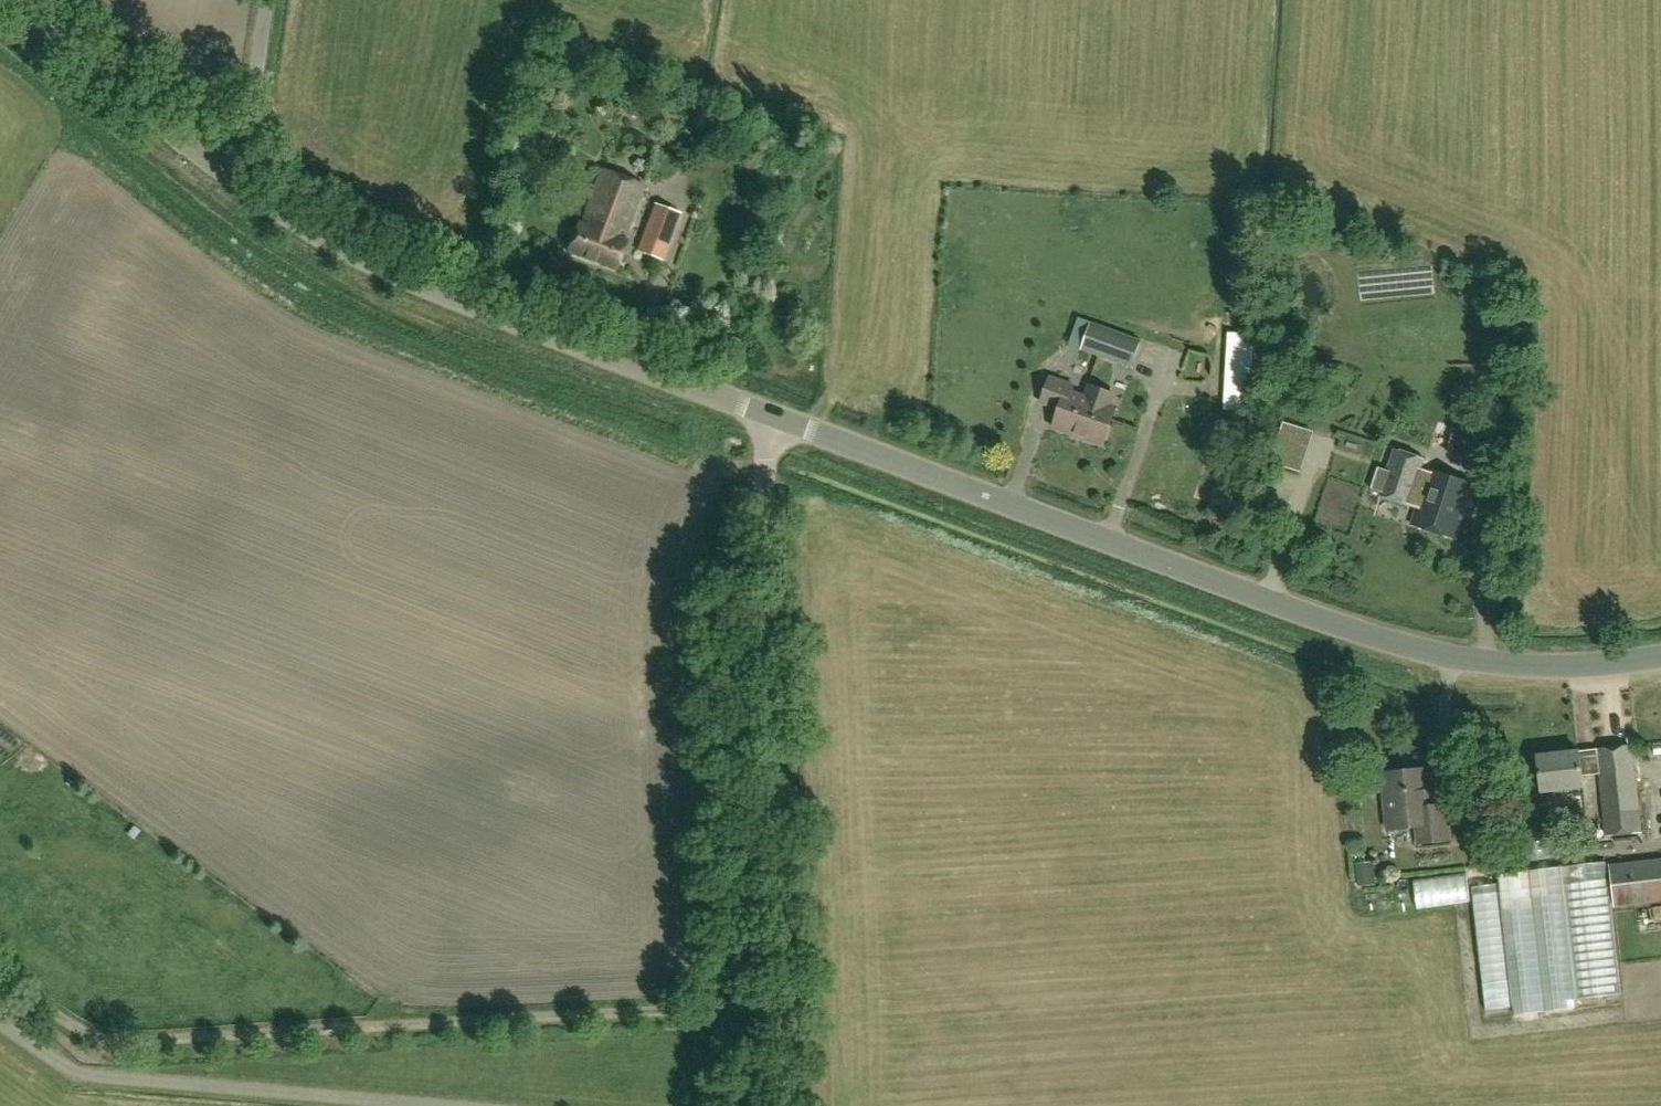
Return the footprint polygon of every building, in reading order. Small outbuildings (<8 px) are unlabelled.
[(622,242),(643,188),(601,172),(581,226),(577,225),(566,254),(616,273),(627,244),(622,242)] [(664,261),(680,213),(655,204),(638,252),(664,261)] [(1082,349),(1080,351),(1131,368),(1141,339),(1092,321),(1091,323),(1079,320),(1070,345),(1082,349)] [(1253,340),(1250,340),(1251,333),(1232,332),(1232,338),(1229,338),(1226,402),(1249,403),(1253,340)] [(1116,409),(1110,407),(1114,396),(1090,387),(1086,397),(1072,392),(1074,386),(1050,377),(1041,402),(1060,409),(1053,428),(1103,445),(1116,409)] [(1456,457),(1485,466),(1491,448),(1462,439),(1456,457)] [(1431,472),(1423,494),(1414,492),(1426,460),(1395,450),(1380,496),(1409,506),(1411,502),(1419,505),(1413,525),(1458,538),(1474,484),(1431,472)] [(1595,749),(1595,756),(1597,773),(1604,837),(1642,833),(1632,745),(1595,749)] [(1584,791),(1582,775),(1597,773),(1595,756),(1580,758),(1579,752),(1538,756),(1542,795),(1584,791)] [(1381,774),(1387,830),(1416,827),(1418,844),(1449,841),(1445,806),(1426,808),(1424,790),(1429,790),(1427,770),(1381,774)] [(1610,864),(1615,909),(1660,904),(1660,859),(1610,864)] [(1378,860),(1363,860),(1363,880),(1378,880),(1378,860)] [(1508,886),(1519,1000),(1617,989),(1606,888),(1593,889),(1590,866),(1568,868),(1577,955),(1539,959),(1532,883),(1508,886)] [(1547,913),(1566,910),(1563,881),(1543,884),(1547,913)]
